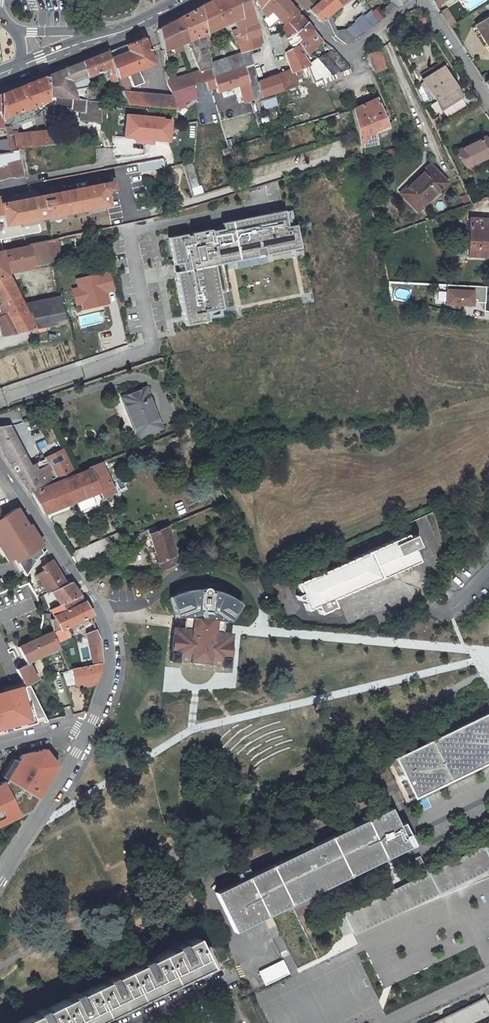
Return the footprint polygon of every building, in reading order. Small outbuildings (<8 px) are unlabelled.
[(131,17),(132,0),(96,0),(96,16),(131,17)] [(206,34),(207,42),(215,38),(212,32),(234,21),(238,36),(236,36),(241,53),(212,64),(212,67),(215,79),(245,69),(248,81),(253,99),(261,97),(258,82),(253,65),(249,51),(260,47),(262,44),(247,1),(247,0),(214,0),(201,6),(206,34)] [(261,8),(268,0),(257,0),(261,8)] [(278,19),(292,6),(291,5),(286,0),(268,0),(261,8),(266,16),(271,12),(278,19)] [(345,0),(320,0),(308,9),(319,22),(340,5),(339,4),(345,0)] [(397,8),(408,0),(389,0),(397,8)] [(278,19),(284,25),(294,35),(296,33),(307,23),(298,12),(292,6),(278,19)] [(164,51),(190,41),(192,47),(191,47),(199,71),(212,67),(212,64),(200,7),(189,13),(173,21),(172,21),(158,28),(164,51)] [(447,9),(440,14),(449,28),(456,23),(447,9)] [(275,21),(278,19),(271,12),(266,16),(266,17),(270,22),(272,24),(275,21)] [(476,26),(488,46),(488,18),(476,26)] [(275,21),(281,27),(284,25),(278,19),(275,21)] [(307,55),(323,41),(322,40),(315,33),(307,23),(296,33),(301,38),(297,41),(299,44),(307,55)] [(296,46),(299,44),(297,41),(301,38),(296,33),(294,35),(284,25),(281,27),(285,36),(292,48),(285,52),(291,70),(307,65),(308,64),(296,46)] [(347,30),(338,30),(330,37),(335,42),(344,45),(348,45),(355,41),(347,30)] [(270,36),(276,56),(279,55),(284,53),(278,34),(270,36)] [(149,52),(143,39),(134,43),(125,47),(106,52),(109,59),(117,78),(153,63),(149,52)] [(374,73),(386,68),(383,60),(378,48),(367,56),(374,73)] [(340,58),(333,50),(318,59),(332,76),(349,69),(340,58)] [(82,62),(87,76),(107,69),(115,89),(120,87),(117,78),(109,59),(106,52),(82,62)] [(308,64),(307,65),(316,82),(323,79),(332,76),(318,59),(308,64)] [(82,62),(45,77),(46,100),(52,100),(53,98),(97,102),(97,93),(91,87),(87,76),(82,62)] [(423,80),(444,67),(440,62),(420,75),(423,80)] [(208,81),(215,79),(212,67),(199,71),(201,83),(208,81)] [(444,67),(423,80),(441,109),(462,97),(444,67)] [(218,92),(248,81),(245,69),(215,79),(218,92)] [(291,70),(278,75),(280,83),(282,90),(297,85),(291,70)] [(196,85),(201,83),(199,71),(193,74),(196,85)] [(172,97),(175,106),(187,102),(198,98),(193,86),(196,85),(193,74),(172,80),(167,81),(168,86),(172,94),(172,97)] [(280,83),(278,75),(258,82),(261,97),(282,90),(280,83)] [(21,86),(30,107),(46,101),(46,100),(45,77),(21,86)] [(30,107),(21,86),(0,94),(0,97),(1,126),(2,126),(5,126),(5,128),(10,126),(17,123),(31,118),(27,108),(30,107)] [(175,106),(172,97),(122,93),(127,105),(175,110),(175,106)] [(80,120),(99,122),(99,120),(100,117),(99,102),(97,102),(53,98),(53,109),(80,112),(80,120)] [(275,98),(262,102),(265,108),(278,105),(275,98)] [(388,129),(376,99),(352,110),(357,132),(360,147),(377,143),(376,140),(380,139),(380,134),(388,132),(388,129)] [(187,102),(175,106),(175,110),(176,111),(188,107),(187,102)] [(170,143),(171,117),(123,115),(122,141),(170,143)] [(46,145),(44,131),(17,134),(16,130),(11,131),(10,126),(5,128),(8,151),(16,149),(46,145)] [(53,136),(52,130),(44,131),(46,145),(53,144),(53,136)] [(53,144),(61,144),(60,136),(53,136),(53,144)] [(485,138),(459,150),(467,166),(488,155),(488,146),(485,138)] [(7,143),(0,144),(0,153),(8,151),(7,143)] [(18,160),(16,149),(8,151),(0,153),(0,166),(18,160)] [(18,160),(0,166),(0,179),(9,177),(13,178),(22,176),(18,160)] [(156,160),(137,164),(139,171),(158,168),(156,160)] [(201,194),(191,162),(184,164),(194,196),(201,194)] [(446,183),(430,166),(405,189),(421,206),(446,183)] [(39,231),(36,219),(107,204),(103,183),(1,204),(0,199),(0,239),(39,231)] [(405,189),(399,195),(415,212),(421,206),(405,189)] [(175,281),(182,316),(206,311),(222,308),(218,290),(225,289),(220,263),(219,259),(290,245),(286,226),(283,209),(229,220),(230,226),(221,228),(209,230),(189,234),(185,235),(171,238),(179,280),(175,281)] [(469,218),(467,256),(488,258),(488,219),(469,218)] [(295,224),(286,226),(290,245),(219,259),(220,263),(299,247),(295,224)] [(171,238),(185,235),(184,233),(166,237),(175,281),(179,280),(171,238)] [(44,241),(48,259),(61,256),(57,238),(44,241)] [(7,274),(6,267),(48,259),(44,241),(0,251),(0,275),(7,274)] [(0,302),(6,313),(14,329),(17,334),(35,329),(21,302),(7,274),(0,275),(0,302)] [(486,287),(447,285),(446,304),(473,306),(473,299),(477,299),(477,302),(486,302),(486,287)] [(65,323),(58,294),(21,302),(35,329),(65,323)] [(206,311),(182,316),(184,325),(207,320),(206,311)] [(1,333),(12,330),(14,329),(6,313),(0,316),(0,330),(1,333)] [(145,388),(122,397),(137,437),(160,428),(145,388)] [(62,450),(44,458),(48,465),(33,472),(28,464),(8,426),(0,427),(0,449),(2,455),(27,491),(31,491),(74,474),(62,450)] [(48,465),(44,458),(43,456),(28,464),(33,472),(48,465)] [(115,492),(101,463),(89,467),(90,468),(74,474),(31,491),(43,513),(99,492),(102,497),(115,492)] [(11,569),(17,565),(23,575),(25,576),(36,557),(44,549),(28,525),(26,526),(14,509),(0,518),(0,553),(11,569)] [(178,563),(167,526),(159,530),(150,534),(161,571),(178,563)] [(122,538),(119,532),(69,553),(76,565),(134,540),(131,534),(122,538)] [(332,599),(418,561),(413,549),(419,546),(413,534),(407,537),(406,534),(316,574),(314,569),(309,572),(311,576),(294,583),(299,593),(296,595),(298,600),(301,598),(306,610),(316,606),(320,614),(335,607),(332,599)] [(44,571),(36,576),(47,592),(51,591),(60,605),(80,596),(70,581),(66,583),(52,561),(41,567),(44,571)] [(165,650),(173,652),(173,661),(177,660),(220,664),(219,666),(227,667),(231,634),(221,633),(222,621),(239,606),(229,601),(217,598),(214,597),(201,595),(189,595),(185,596),(176,597),(169,599),(184,617),(182,629),(167,627),(165,650)] [(60,605),(50,610),(54,616),(49,619),(51,632),(56,642),(68,636),(65,628),(90,616),(91,615),(80,596),(60,605)] [(86,634),(92,665),(101,663),(99,640),(96,630),(86,634)] [(19,647),(27,662),(59,648),(56,642),(51,632),(36,639),(19,647)] [(36,679),(27,662),(12,670),(16,680),(19,686),(31,682),(36,679)] [(92,665),(72,669),(75,683),(82,682),(96,680),(101,663),(92,665)] [(65,670),(67,684),(75,683),(72,669),(68,669),(65,670)] [(26,722),(15,686),(0,690),(0,731),(26,722)] [(394,758),(413,798),(488,761),(488,719),(486,713),(472,720),(394,758)] [(21,754),(4,781),(0,782),(0,824),(29,810),(57,764),(45,748),(21,754)] [(390,809),(215,893),(233,930),(408,846),(400,830),(398,825),(390,809)] [(208,965),(194,937),(181,943),(180,941),(172,945),(173,947),(146,959),(145,958),(138,962),(138,963),(111,976),(110,975),(103,978),(104,980),(77,993),(76,991),(68,995),(69,997),(42,1010),(41,1008),(34,1011),(35,1013),(14,1022),(88,1022),(208,965)] [(283,960),(257,972),(264,986),(289,975),(283,960)] [(484,998),(432,1022),(488,1022),(488,1007),(484,998)]
